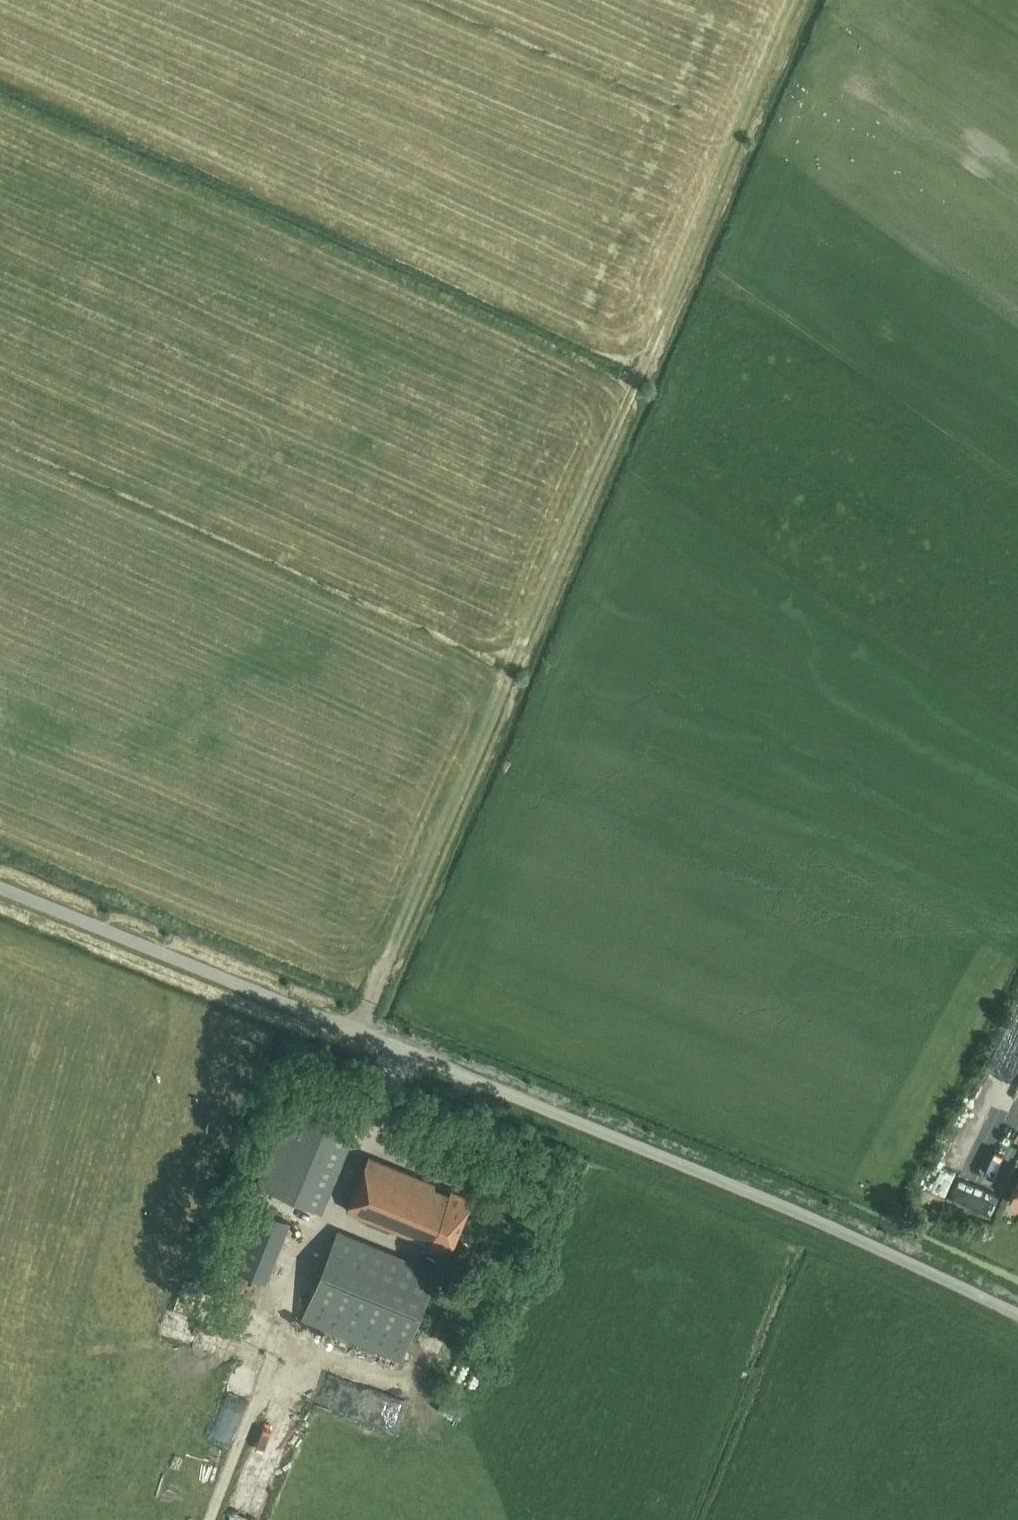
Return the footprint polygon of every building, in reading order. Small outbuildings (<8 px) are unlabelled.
[(296,1083),(259,1175),(255,1183),(321,1209),(361,1109),(342,1101),(296,1083)] [(448,1251),(470,1197),(450,1189),(449,1192),(433,1186),(434,1182),(367,1155),(345,1209),(448,1251)] [(1009,1199),(1017,1203),(1017,1178),(1009,1199)] [(242,1284),(256,1289),(260,1278),(265,1280),(289,1220),(252,1205),(228,1265),(246,1272),(242,1284)] [(436,1269),(336,1229),(301,1317),(401,1358),(436,1269)] [(252,1322),(258,1310),(240,1302),(234,1314),(252,1322)] [(234,1424),(244,1409),(232,1401),(222,1417),(234,1424)]
